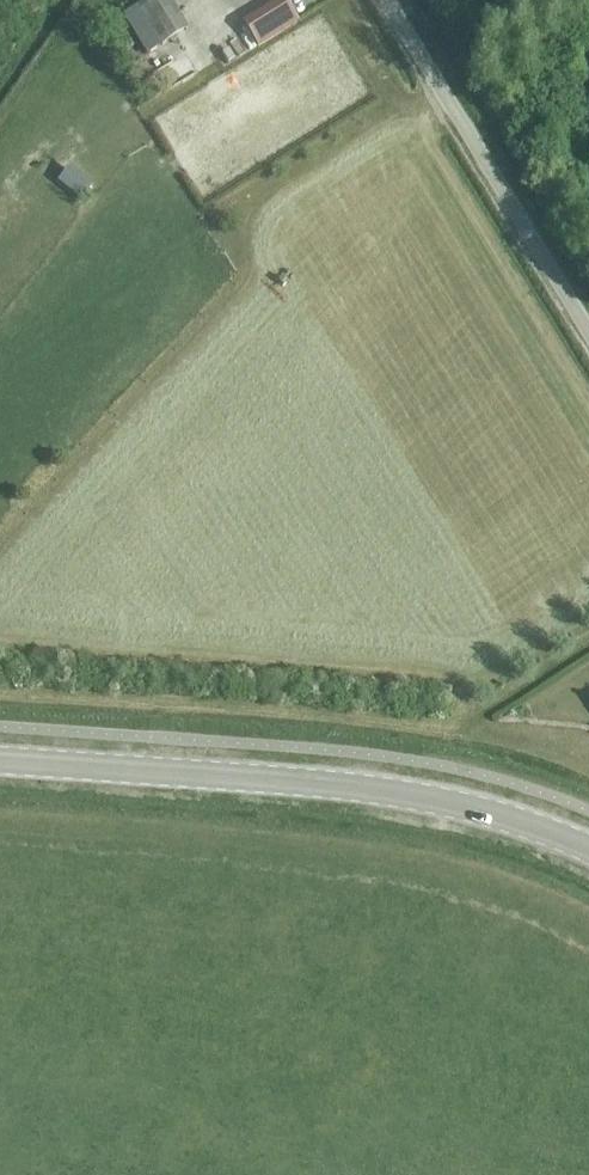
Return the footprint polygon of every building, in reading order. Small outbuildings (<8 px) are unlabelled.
[(123,17),(146,55),(161,46),(187,30),(169,0),(150,0),(138,8),(123,17)] [(244,23),(258,48),(298,23),(284,0),(282,0),(244,23)]
